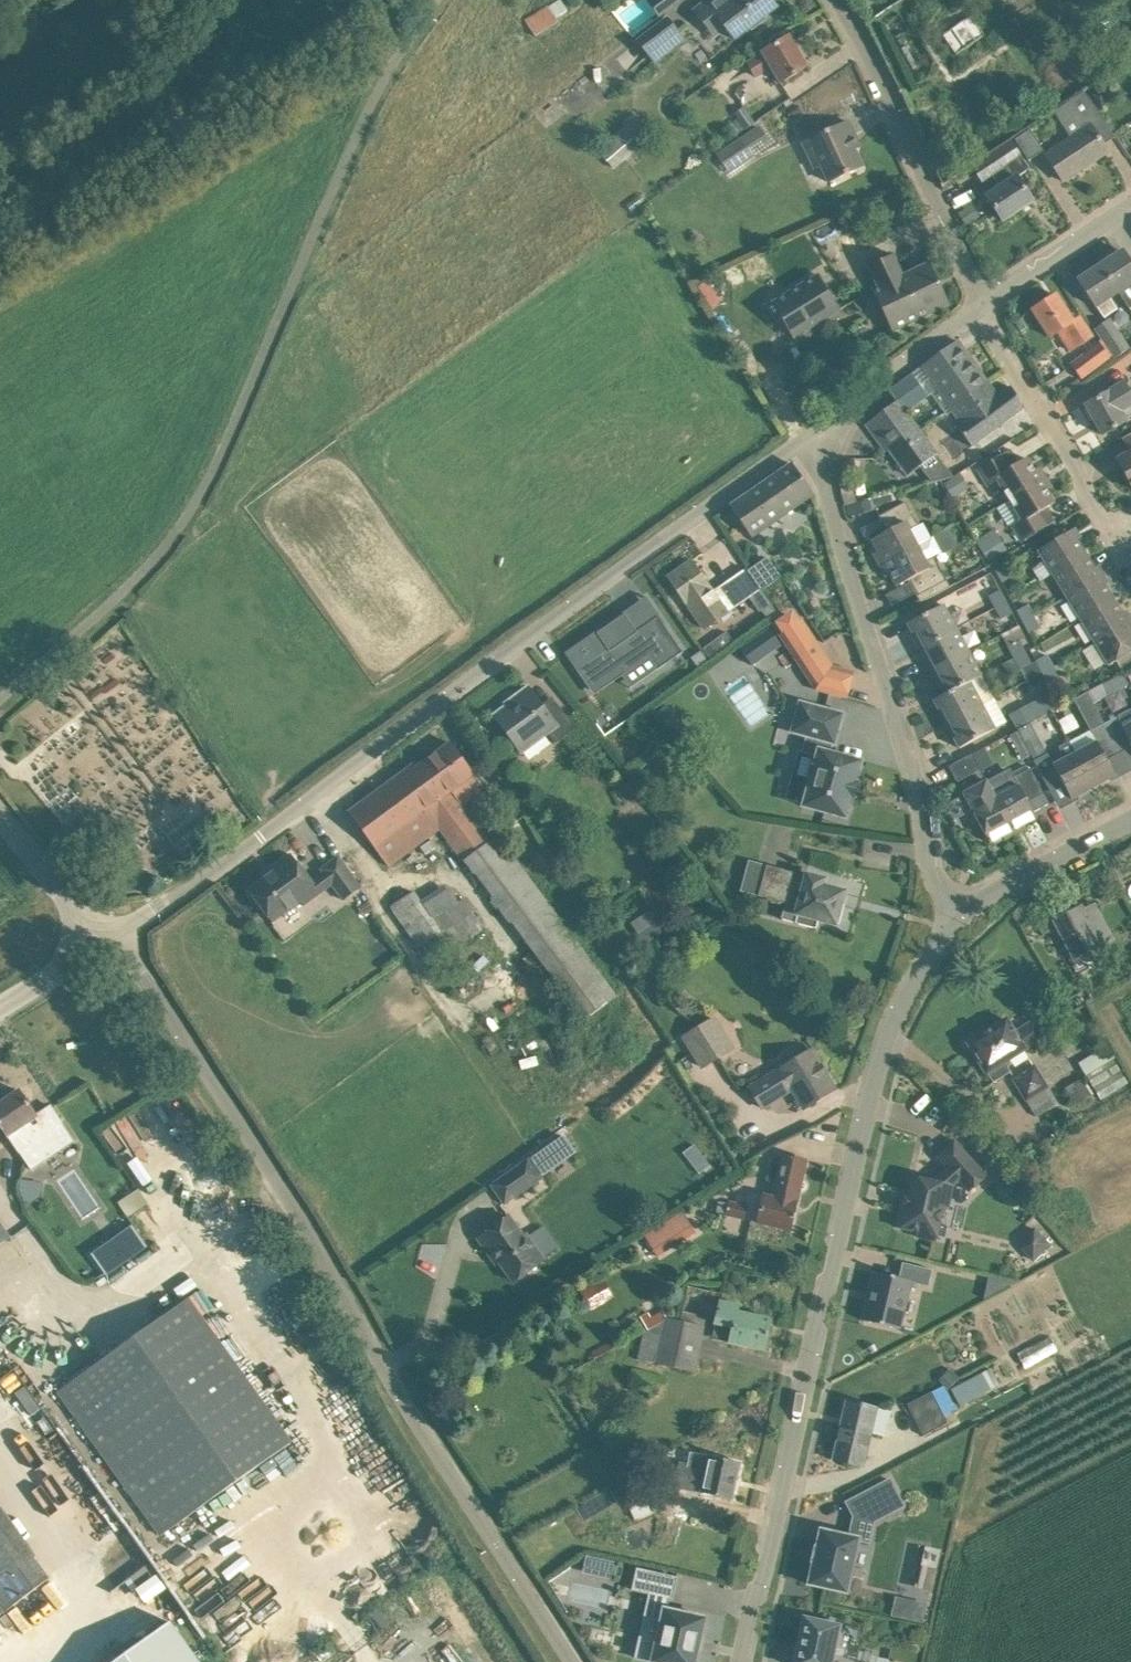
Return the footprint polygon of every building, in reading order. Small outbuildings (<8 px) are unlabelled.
[(547,6),(526,20),(536,36),(558,22),(555,19),(567,11),(560,0),(548,8),(547,6)] [(661,16),(683,0),(651,0),(650,1),(661,16)] [(695,11),(716,38),(727,30),(735,40),(751,28),(752,30),(766,19),(765,17),(777,8),(773,2),(775,1),(774,0),(709,0),(695,11)] [(945,35),(958,55),(988,36),(974,15),(945,35)] [(655,64),(685,40),(668,18),(638,42),(655,64)] [(763,54),(747,63),(756,77),(772,68),(781,83),(807,67),(789,38),(763,53),(763,54)] [(1090,93),(1100,109),(1109,103),(1099,87),(1090,93)] [(1082,130),(1046,154),(1064,182),(1108,152),(1097,134),(1108,128),(1084,93),(1066,105),(1082,130)] [(731,124),(733,127),(738,135),(757,123),(747,108),(735,115),(738,119),(731,124)] [(804,142),(816,169),(822,166),(831,183),(862,168),(849,141),(856,138),(848,121),(804,142)] [(632,122),(598,151),(615,171),(649,142),(632,122)] [(1014,139),(1028,162),(1041,154),(1028,131),(1014,139)] [(718,155),(731,175),(758,157),(745,137),(718,155)] [(1013,143),(974,168),(982,181),(992,175),(1000,188),(987,196),(1003,221),(1033,202),(1017,176),(1029,168),(1020,155),(1013,143)] [(956,216),(964,228),(979,219),(971,207),(956,216)] [(1100,266),(1118,292),(1130,311),(1130,310),(1130,264),(1123,251),(1100,266)] [(874,290),(893,331),(948,305),(929,264),(903,277),(893,257),(869,268),(878,288),(874,290)] [(1118,292),(1100,266),(1078,280),(1096,307),(1096,306),(1104,318),(1117,310),(1109,298),(1118,292)] [(817,276),(772,304),(793,339),(795,338),(837,312),(838,311),(817,276)] [(1050,338),(1059,332),(1071,351),(1093,337),(1079,317),(1074,321),(1056,294),(1033,310),(1050,338)] [(1095,329),(1115,359),(1128,350),(1108,321),(1095,329)] [(906,412),(930,395),(946,415),(952,410),(958,419),(955,421),(959,428),(958,429),(971,447),(1024,408),(1011,387),(998,396),(959,341),(889,391),(897,402),(897,401),(906,412)] [(1069,366),(1080,382),(1109,361),(1098,345),(1069,366)] [(1126,421),(1125,419),(1130,415),(1130,394),(1125,383),(1086,405),(1103,435),(1126,421)] [(866,425),(877,440),(881,438),(908,476),(933,458),(936,461),(922,471),(931,483),(953,477),(906,412),(897,401),(897,402),(866,425)] [(1009,500),(1046,477),(1040,467),(1034,470),(1027,458),(1019,463),(1011,449),(977,470),(987,486),(997,481),(1009,500)] [(1117,460),(1130,485),(1130,452),(1117,460)] [(752,538),(813,495),(792,464),(731,506),(752,538)] [(943,485),(951,501),(968,492),(959,476),(943,485)] [(1052,487),(1046,477),(1009,500),(1020,519),(1011,524),(1022,543),(1056,522),(1047,508),(1054,503),(1047,491),(1052,487)] [(870,500),(847,507),(850,517),(873,511),(870,500)] [(874,554),(881,566),(932,539),(924,523),(918,526),(904,502),(879,516),(887,532),(872,540),(879,551),(874,554)] [(1039,550),(1053,573),(1086,554),(1071,530),(1039,550)] [(990,532),(975,541),(987,562),(1002,553),(990,532)] [(932,539),(881,566),(887,577),(891,575),(897,586),(908,580),(920,603),(950,587),(934,556),(942,552),(935,538),(932,539)] [(1100,576),(1086,554),(1041,581),(1055,604),(1067,597),(1100,576)] [(728,613),(761,590),(746,569),(714,592),(692,561),(668,578),(687,604),(688,604),(705,629),(728,613)] [(1007,564),(995,570),(1001,582),(1013,575),(1007,564)] [(756,565),(748,571),(761,590),(781,577),(774,567),(763,575),(756,565)] [(1081,619),(1114,599),(1100,576),(1067,597),(1081,619)] [(999,591),(990,596),(996,607),(1005,602),(999,591)] [(1095,642),(1128,622),(1114,599),(1081,619),(1095,642)] [(1005,602),(996,607),(1002,618),(1011,613),(1005,602)] [(943,605),(908,624),(921,648),(956,629),(943,605)] [(1027,607),(1019,611),(1024,622),(1033,618),(1027,607)] [(599,629),(565,653),(574,666),(575,666),(591,689),(621,668),(625,674),(651,656),(660,669),(683,653),(664,624),(665,623),(660,616),(637,631),(625,614),(600,631),(599,629)] [(1033,618),(1024,622),(1030,633),(1039,629),(1033,618)] [(816,689),(847,698),(854,673),(833,667),(802,620),(780,634),(816,689)] [(1130,652),(1130,627),(1128,622),(1095,642),(1098,647),(1089,653),(1096,664),(1106,659),(1110,665),(1130,652)] [(768,628),(740,648),(753,666),(781,646),(768,628)] [(921,648),(934,671),(969,653),(956,629),(921,648)] [(732,644),(724,633),(714,641),(721,651),(732,644)] [(1019,637),(1006,644),(1011,654),(1024,648),(1019,637)] [(1024,648),(1011,654),(1015,660),(1018,665),(1031,659),(1024,648)] [(701,651),(691,658),(698,667),(707,661),(701,651)] [(934,671),(946,694),(970,682),(981,676),(969,653),(934,671)] [(1037,662),(1044,674),(1058,666),(1052,654),(1037,662)] [(1003,666),(1008,676),(1020,670),(1018,665),(1015,660),(1003,666)] [(1058,666),(1044,674),(1050,686),(1065,678),(1058,666)] [(1012,686),(1014,690),(1025,684),(1027,687),(1044,678),(1041,670),(1012,686)] [(934,700),(947,725),(994,700),(981,676),(970,682),(946,694),(934,700)] [(507,706),(494,715),(522,752),(548,733),(556,743),(576,729),(556,702),(546,710),(530,689),(518,697),(516,694),(504,703),(507,706)] [(1070,743),(1094,788),(1116,776),(1107,760),(1120,753),(1105,724),(1099,714),(1087,692),(1074,699),(1091,731),(1070,743)] [(1025,722),(1047,710),(1040,697),(1018,708),(1025,722)] [(994,700),(947,725),(960,748),(1006,723),(994,700)] [(842,818),(846,819),(847,815),(851,797),(855,798),(859,784),(855,783),(860,765),(861,765),(862,762),(858,761),(830,753),(833,743),(835,744),(843,714),(801,703),(793,732),(807,736),(802,752),(817,757),(804,803),(803,807),(807,808),(807,807),(843,817),(842,818)] [(1105,724),(1120,753),(1130,747),(1130,710),(1105,724)] [(1094,788),(1070,743),(1066,744),(1060,731),(1048,737),(1056,751),(1035,762),(1050,790),(1063,783),(1072,800),(1094,788)] [(1018,732),(1010,736),(1023,759),(1030,755),(1018,732)] [(413,765),(349,812),(389,866),(441,829),(584,1021),(616,997),(497,837),(490,842),(452,792),(474,775),(450,743),(416,769),(413,765)] [(1043,747),(1030,753),(1035,761),(1047,755),(1043,747)] [(949,767),(958,782),(980,770),(972,754),(949,767)] [(986,782),(1015,834),(1027,828),(1025,825),(1037,818),(1033,810),(1048,801),(1031,769),(1016,778),(1011,769),(986,782)] [(1005,840),(1015,834),(986,782),(964,794),(990,843),(1003,837),(1005,840)] [(317,890),(291,854),(275,866),(277,870),(249,890),(252,894),(249,896),(259,909),(261,907),(268,916),(296,896),(300,902),(317,890)] [(339,857),(322,869),(344,900),(361,888),(339,857)] [(767,865),(759,896),(787,904),(783,920),(816,929),(819,919),(840,924),(845,905),(840,904),(843,893),(821,887),(823,880),(808,876),(806,883),(793,879),(795,873),(767,865)] [(413,892),(391,907),(418,948),(424,944),(435,961),(483,930),(472,912),(468,915),(450,887),(422,904),(413,892)] [(1068,956),(1077,972),(1095,963),(1090,953),(1112,941),(1094,907),(1083,913),(1080,909),(1057,921),(1074,953),(1068,956)] [(566,920),(571,927),(588,915),(583,908),(566,920)] [(652,910),(632,924),(647,944),(666,931),(652,910)] [(969,1044),(969,1045),(970,1045),(981,1063),(987,1073),(988,1072),(994,1082),(1011,1072),(1007,1066),(1012,1063),(1009,1059),(1025,1049),(1025,1048),(1042,1038),(1033,1023),(1015,1034),(1007,1021),(1008,1021),(1007,1020),(1006,1020),(1005,1020),(1005,1021),(970,1043),(970,1042),(969,1043),(969,1044)] [(697,1029),(684,1037),(703,1067),(716,1059),(697,1029)] [(826,1074),(827,1074),(822,1065),(821,1065),(812,1050),(750,1088),(762,1108),(792,1089),(805,1109),(817,1101),(836,1090),(826,1074)] [(1015,1079),(1027,1099),(1028,1098),(1035,1110),(1054,1099),(1035,1067),(1015,1079)] [(8,1136),(20,1152),(45,1135),(63,1123),(51,1106),(36,1115),(20,1091),(0,1104),(0,1124),(8,1136)] [(564,1136),(531,1158),(543,1176),(576,1153),(564,1136)] [(917,1237),(936,1241),(944,1206),(949,1207),(953,1187),(960,1180),(971,1192),(987,1177),(955,1142),(939,1157),(949,1168),(934,1182),(913,1177),(906,1208),(902,1207),(897,1228),(918,1233),(917,1237)] [(493,1177),(510,1201),(541,1179),(525,1155),(493,1177)] [(757,1223),(770,1226),(791,1231),(807,1161),(783,1155),(773,1197),(763,1195),(757,1223)] [(20,1178),(18,1192),(37,1195),(39,1181),(20,1178)] [(118,1200),(128,1214),(151,1201),(141,1186),(118,1200)] [(719,1201),(716,1211),(726,1214),(729,1203),(719,1201)] [(727,1214),(746,1218),(749,1209),(730,1204),(727,1214)] [(645,1230),(660,1254),(700,1229),(685,1205),(645,1230)] [(478,1238),(496,1264),(500,1262),(513,1282),(545,1260),(513,1214),(478,1238)] [(11,1237),(0,1222),(0,1245),(11,1237)] [(133,1225),(91,1254),(106,1276),(148,1247),(133,1225)] [(1022,1249),(1034,1262),(1052,1246),(1035,1227),(1023,1239),(1022,1249)] [(911,1281),(875,1272),(864,1320),(900,1329),(911,1281)] [(596,1285),(582,1294),(593,1311),(606,1302),(596,1285)] [(188,1299),(59,1392),(161,1535),(292,1443),(188,1299)] [(734,1323),(730,1343),(765,1351),(772,1320),(750,1315),(738,1312),(740,1305),(721,1301),(717,1319),(734,1323)] [(643,1314),(652,1328),(665,1321),(669,1318),(670,1315),(664,1307),(653,1314),(650,1309),(643,1314)] [(652,1328),(646,1331),(640,1360),(695,1372),(705,1326),(669,1318),(665,1321),(652,1328)] [(939,1380),(948,1389),(960,1377),(950,1368),(939,1380)] [(955,1410),(943,1386),(908,1404),(924,1436),(948,1423),(944,1415),(955,1410)] [(847,1401),(833,1460),(864,1467),(872,1432),(887,1436),(893,1412),(847,1401)] [(701,1492),(711,1495),(732,1500),(740,1463),(719,1458),(709,1456),(706,1468),(679,1462),(678,1468),(674,1484),(674,1486),(701,1492)] [(659,1467),(656,1480),(674,1484),(678,1468),(669,1466),(668,1469),(659,1467)] [(814,1562),(809,1584),(846,1592),(857,1540),(867,1542),(872,1521),(902,1507),(889,1480),(846,1501),(853,1516),(848,1535),(821,1529),(817,1548),(816,1548),(813,1562),(814,1562)] [(640,1485),(624,1492),(624,1494),(629,1506),(635,1519),(652,1512),(640,1485)] [(49,1579),(0,1511),(0,1615),(49,1579)] [(607,1560),(604,1578),(614,1580),(618,1563),(607,1560)] [(706,1617),(667,1609),(669,1599),(673,1599),(678,1577),(637,1568),(632,1591),(649,1594),(644,1617),(661,1621),(652,1661),(697,1661),(706,1617)] [(921,1622),(925,1605),(912,1602),(908,1619),(921,1622)] [(167,1613),(85,1661),(196,1661),(167,1613)] [(804,1617),(794,1661),(833,1661),(841,1625),(804,1617)]
